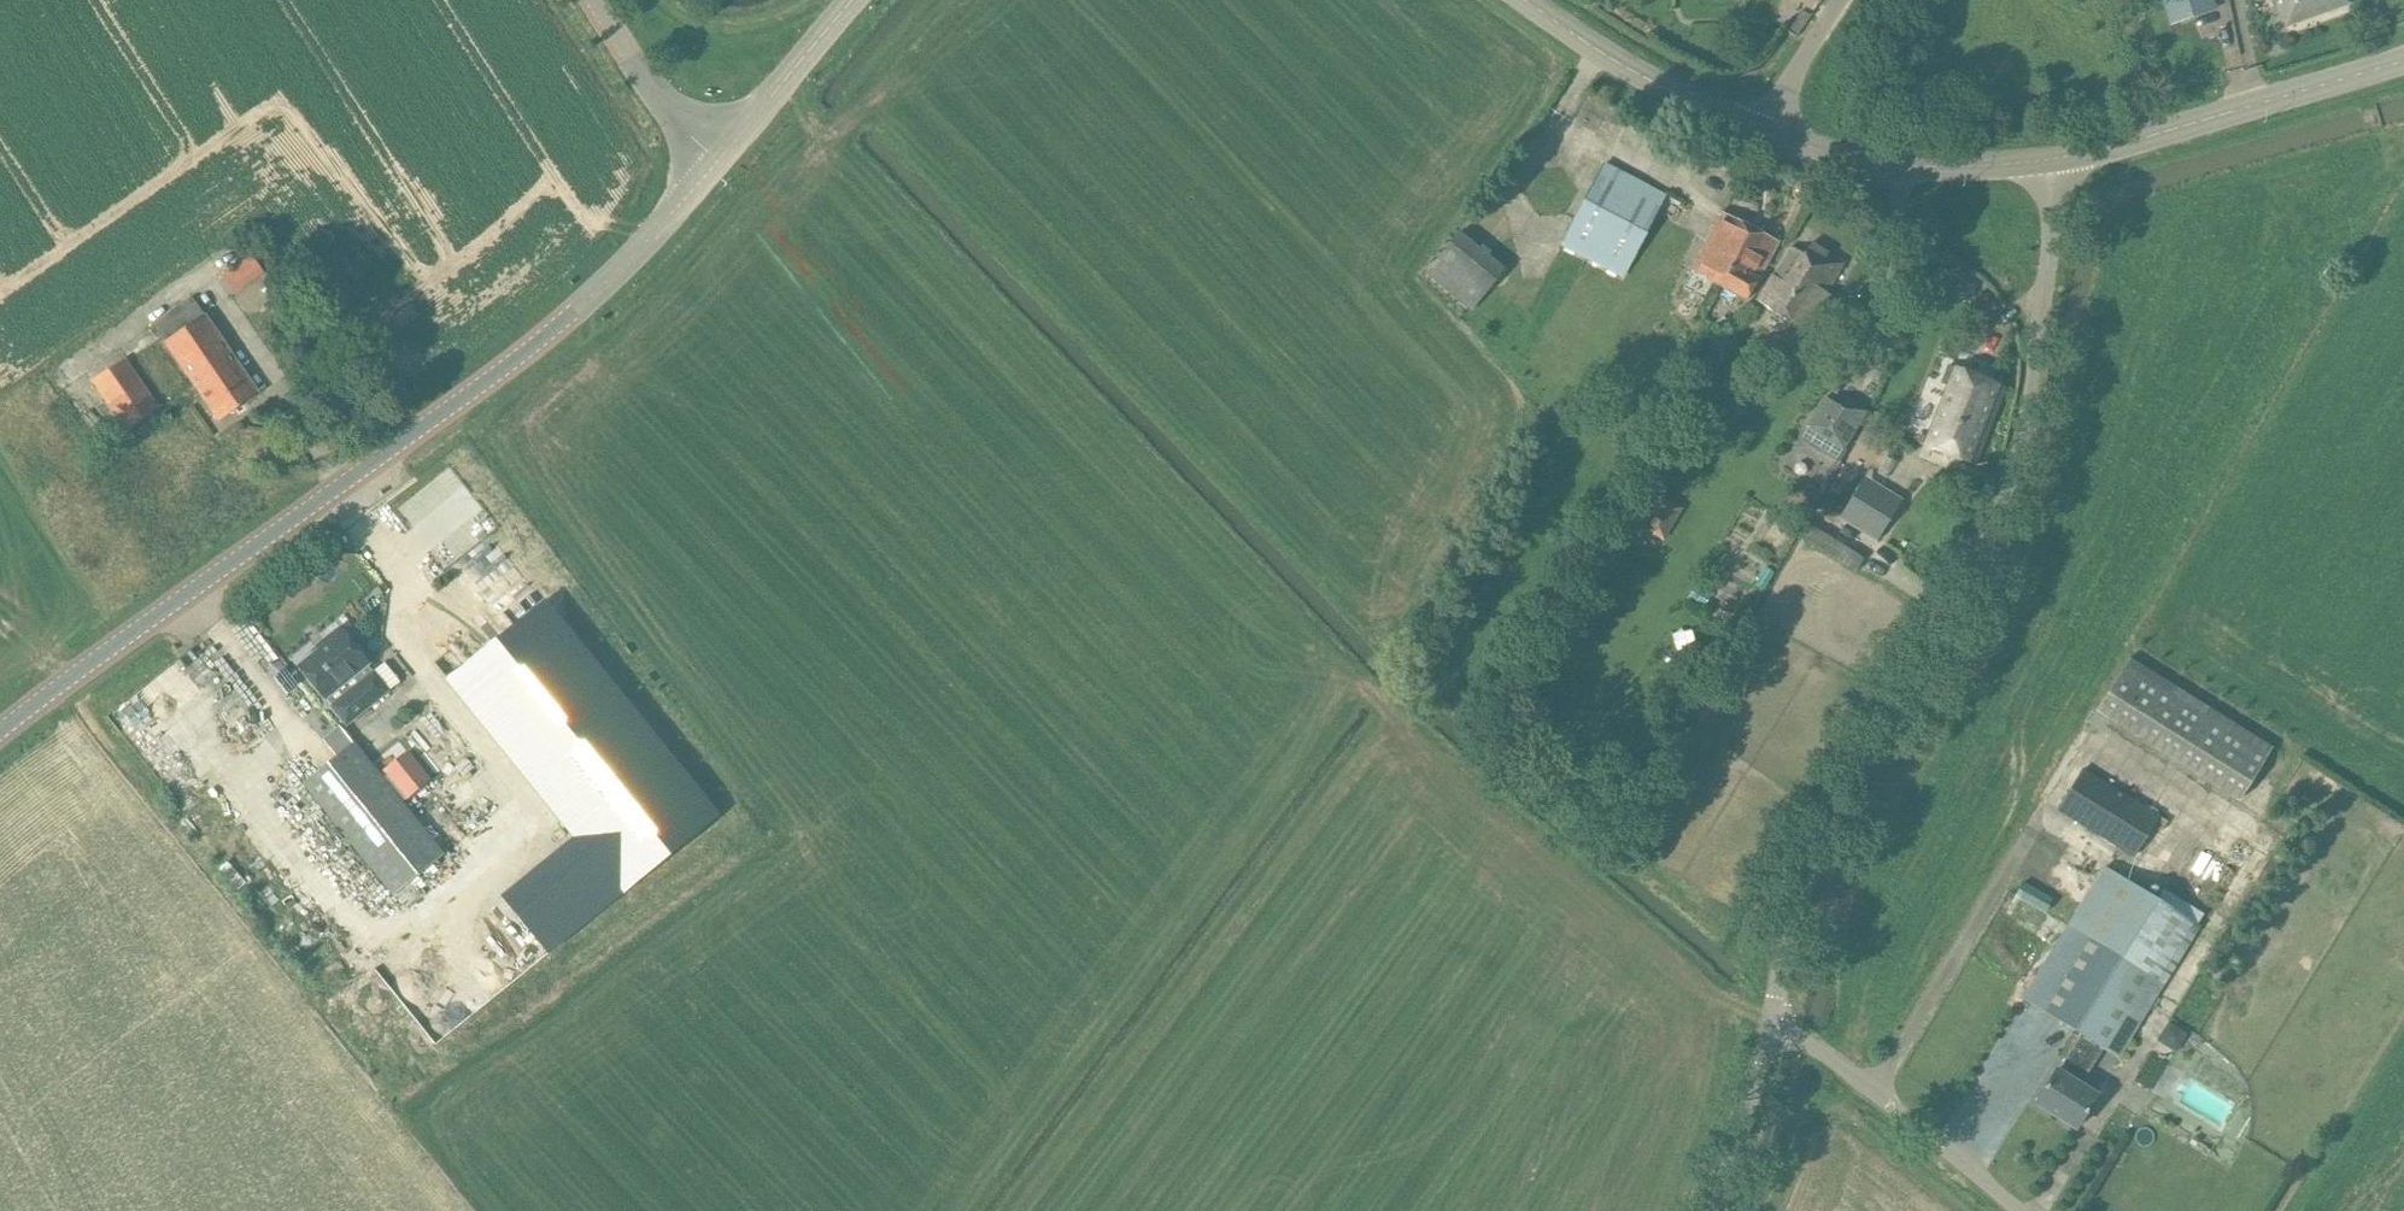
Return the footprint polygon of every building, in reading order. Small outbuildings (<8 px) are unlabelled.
[(2213,0),(2161,0),(2170,25),(2216,8),(2213,0)] [(2347,0),(2276,0),(2286,27),(2349,4),(2347,0)] [(1661,193),(1605,165),(1562,249),(1619,278),(1661,193)] [(1778,241),(1722,212),(1693,268),(1749,297),(1778,241)] [(1507,269),(1460,231),(1425,274),(1471,312),(1507,269)] [(1843,263),(1811,243),(1803,254),(1791,247),(1774,276),(1773,275),(1757,303),(1804,332),(1828,294),(1824,292),(1843,263)] [(265,273),(252,255),(222,275),(235,294),(265,273)] [(1979,292),(1974,305),(1987,310),(1992,297),(1979,292)] [(246,374),(193,297),(153,326),(220,422),(260,394),(246,374)] [(160,407),(126,357),(92,380),(126,430),(160,407)] [(1920,436),(1917,443),(1974,468),(2005,387),(1949,365),(1942,384),(1947,386),(1926,438),(1920,436)] [(1816,413),(1807,427),(1844,449),(1852,436),(1868,411),(1847,398),(1842,405),(1827,395),(1816,413)] [(1901,501),(1869,482),(1845,521),(1877,540),(1901,501)] [(1653,492),(1628,531),(1658,548),(1662,540),(1664,541),(1683,508),(1653,492)] [(551,611),(457,687),(624,893),(717,817),(551,611)] [(392,691),(341,627),(325,641),(327,644),(299,666),(348,727),(392,691)] [(2272,747),(2130,658),(2097,710),(2239,799),(2272,747)] [(474,755),(480,750),(422,678),(402,695),(418,715),(399,730),(438,779),(430,785),(472,837),(520,798),(504,778),(497,784),(474,755)] [(337,757),(304,783),(394,897),(446,855),(442,850),(407,806),(393,788),(384,777),(356,742),(354,744),(340,726),(324,739),(337,757)] [(410,750),(384,770),(387,774),(384,777),(393,788),(396,786),(406,800),(433,780),(410,750)] [(2159,816),(2082,769),(2057,810),(2134,856),(2159,816)] [(2103,868),(2068,926),(2088,936),(2041,1010),(2081,1035),(2058,1071),(2056,1070),(2035,1103),(2076,1128),(2097,1096),(2080,1085),(2103,1048),(2118,1058),(2199,927),(2103,868)] [(2053,899),(2023,882),(2015,897),(2046,914),(2053,899)] [(2022,999),(2041,1010),(2088,936),(2068,926),(2022,999)] [(2170,1023),(2163,1039),(2180,1046),(2187,1030),(2170,1023)]
